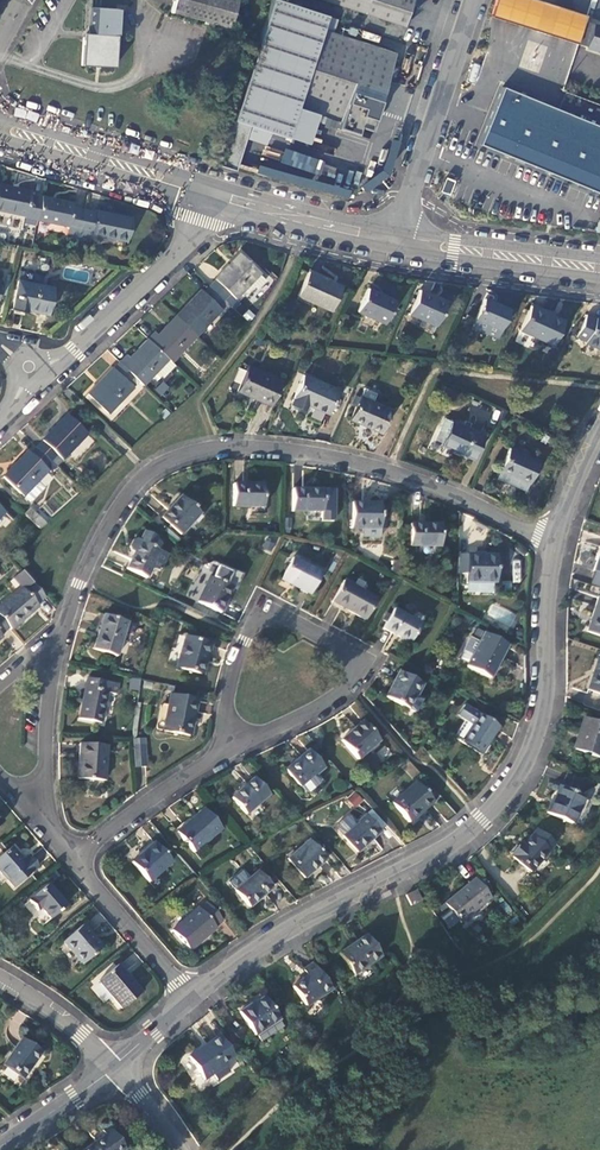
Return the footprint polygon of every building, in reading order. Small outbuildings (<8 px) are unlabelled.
[(171,13),(228,29),(236,0),(175,0),(171,13)] [(229,119),(284,137),(294,107),(319,29),(324,16),(275,0),(268,0),(229,119)] [(407,25),(414,0),(325,0),(407,25)] [(83,35),(82,67),(114,68),(116,38),(118,38),(119,10),(93,9),(92,36),(83,35)] [(590,24),(583,46),(599,51),(599,27),(590,24)] [(357,135),(359,128),(368,131),(394,54),(319,29),(294,107),(313,113),(338,121),(336,129),(357,135)] [(504,88),(481,145),(536,168),(564,179),(599,194),(599,128),(504,88)] [(304,143),(313,113),(294,107),(284,137),(304,143)] [(278,157),(284,137),(229,119),(223,139),(278,157)] [(560,188),(564,179),(536,168),(532,176),(560,188)] [(451,195),(456,180),(447,177),(442,192),(451,195)] [(37,221),(41,201),(29,198),(30,192),(0,186),(0,210),(25,216),(25,218),(37,221)] [(74,205),(42,198),(41,201),(37,221),(69,227),(67,237),(79,240),(85,212),(73,210),(74,205)] [(97,215),(85,212),(79,240),(86,241),(87,233),(92,234),(127,242),(132,220),(97,213),(97,215)] [(217,280),(211,286),(225,300),(231,293),(237,298),(244,291),(247,294),(254,286),(257,290),(266,281),(259,275),(261,274),(240,254),(216,278),(217,280)] [(343,288),(310,273),(300,296),(333,311),(343,288)] [(53,289),(19,282),(13,310),(27,313),(27,310),(48,314),(53,289)] [(218,306),(225,300),(211,286),(204,293),(201,291),(178,315),(198,335),(210,323),(222,310),(218,306)] [(395,301),(369,289),(359,311),(385,323),(395,301)] [(447,302),(420,290),(409,313),(422,319),(419,326),(432,332),(435,325),(436,326),(447,302)] [(240,301),(237,298),(231,293),(225,300),(233,308),(240,301)] [(507,310),(483,299),(474,318),(499,329),(507,310)] [(214,327),(233,308),(225,300),(218,306),(222,310),(210,323),(214,327)] [(562,320),(530,306),(519,329),(551,344),(562,320)] [(595,316),(595,317),(586,313),(576,336),(585,339),(584,340),(599,348),(599,318),(595,316)] [(173,361),(198,335),(178,315),(158,335),(155,332),(149,338),(173,361)] [(165,378),(177,365),(173,361),(149,338),(130,357),(127,355),(121,361),(140,380),(145,385),(154,376),(159,380),(163,376),(165,378)] [(109,411),(140,380),(121,361),(114,368),(113,367),(89,392),(109,411)] [(284,381),(250,367),(240,390),(274,405),(284,381)] [(338,389),(304,374),(292,403),(305,409),(308,403),(328,411),(338,389)] [(161,396),(170,388),(163,381),(155,389),(161,396)] [(351,418),(382,432),(392,410),(373,401),(377,392),(365,387),(351,418)] [(46,442),(39,449),(57,467),(88,435),(69,415),(44,440),(46,442)] [(482,434),(452,421),(442,444),(472,457),(482,434)] [(539,460),(510,447),(495,480),(524,493),(539,460)] [(25,496),(26,495),(32,501),(45,488),(39,482),(49,471),(51,473),(57,467),(39,449),(32,456),(29,453),(6,476),(25,496)] [(262,485),(232,484),(231,506),(261,507),(262,485)] [(207,505),(187,487),(162,515),(182,533),(207,505)] [(332,489),(291,489),(291,511),(322,511),(322,521),(332,521),(332,489)] [(379,503),(350,502),(350,528),(361,528),(361,537),(379,537),(379,503)] [(34,511),(29,517),(39,528),(46,523),(34,511)] [(439,524),(410,523),(409,545),(439,546),(439,524)] [(172,530),(168,533),(175,539),(178,536),(172,530)] [(152,547),(157,538),(145,531),(140,541),(137,539),(133,540),(130,547),(131,551),(134,552),(126,569),(146,579),(152,567),(160,570),(168,555),(152,547)] [(591,570),(592,570),(599,572),(599,541),(591,570)] [(457,573),(466,573),(466,592),(491,592),(491,581),(495,581),(496,555),(475,555),(475,553),(457,554),(457,573)] [(321,571),(292,557),(281,579),(310,593),(321,571)] [(396,558),(388,558),(388,569),(396,569),(396,558)] [(209,576),(197,602),(220,613),(232,588),(235,590),(243,575),(223,565),(216,579),(209,576)] [(0,606),(0,618),(8,627),(9,629),(37,606),(35,603),(44,596),(22,569),(13,578),(21,588),(0,606)] [(599,588),(599,572),(592,570),(588,584),(599,588)] [(376,600),(341,582),(330,603),(365,621),(376,600)] [(597,597),(586,631),(599,636),(599,598),(597,597)] [(486,615),(511,626),(516,614),(492,603),(486,615)] [(419,622),(393,608),(389,616),(385,622),(382,628),(409,642),(419,622)] [(126,620),(103,614),(92,648),(115,655),(126,620)] [(489,679),(507,645),(483,633),(478,642),(469,637),(462,651),(471,656),(467,664),(465,666),(489,679)] [(209,643),(184,636),(176,666),(201,673),(209,643)] [(596,661),(587,691),(599,694),(599,662),(596,661)] [(389,683),(392,684),(398,671),(395,670),(391,671),(388,679),(389,683)] [(422,683),(398,671),(392,684),(385,697),(409,709),(409,708),(413,709),(416,709),(420,700),(419,697),(415,695),(422,683)] [(77,718),(99,722),(105,691),(115,693),(117,683),(85,677),(77,718)] [(139,690),(141,680),(132,678),(130,688),(139,690)] [(187,735),(194,699),(168,694),(166,705),(160,703),(155,729),(187,735)] [(465,721),(454,737),(480,756),(498,728),(466,707),(459,717),(465,721)] [(583,718),(573,750),(597,758),(599,751),(599,724),(583,718)] [(373,734),(361,722),(340,742),(358,761),(379,741),(378,739),(373,734)] [(375,731),(373,734),(378,739),(381,737),(375,731)] [(131,738),(133,767),(145,766),(143,737),(131,738)] [(106,745),(79,743),(76,778),(103,780),(106,745)] [(386,745),(375,752),(381,760),(391,754),(386,745)] [(322,768),(308,752),(286,771),(307,795),(310,796),(323,785),(323,782),(316,774),(322,768)] [(269,794),(254,778),(231,798),(246,815),(269,794)] [(423,795),(415,785),(390,806),(407,824),(431,803),(430,802),(423,795)] [(582,797),(557,787),(549,806),(551,807),(548,816),(572,825),(582,797)] [(357,806),(362,796),(352,791),(347,801),(357,806)] [(426,792),(423,795),(430,802),(433,799),(426,792)] [(219,829),(202,809),(175,833),(192,853),(219,829)] [(382,830),(386,826),(371,809),(367,813),(382,830)] [(381,832),(366,816),(357,823),(352,816),(346,816),(337,824),(337,829),(358,853),(381,832)] [(554,845),(536,831),(521,849),(518,846),(511,854),(513,857),(512,858),(530,873),(554,845)] [(169,861),(152,842),(129,862),(146,881),(169,861)] [(325,861),(309,842),(286,861),(303,880),(325,861)] [(35,869),(26,858),(22,862),(10,848),(0,856),(0,873),(13,888),(35,869)] [(227,884),(248,908),(271,888),(256,872),(247,880),(241,872),(227,884)] [(489,899),(473,878),(443,903),(459,923),(489,899)] [(64,904),(46,884),(26,901),(44,922),(64,904)] [(414,891),(404,897),(410,907),(420,901),(414,891)] [(170,931),(188,951),(214,929),(213,927),(219,921),(205,904),(198,910),(197,908),(170,931)] [(100,948),(81,926),(61,943),(81,965),(100,948)] [(378,957),(364,936),(337,954),(352,975),(378,957)] [(329,990),(311,964),(302,971),(306,977),(290,987),(304,1007),(329,990)] [(141,993),(117,965),(98,982),(121,1009),(141,993)] [(278,1019),(263,998),(247,1009),(245,1007),(237,1013),(253,1036),(255,1035),(260,1042),(281,1027),(276,1020),(278,1019)] [(217,1036),(186,1058),(202,1081),(214,1073),(219,1080),(228,1073),(221,1063),(230,1057),(217,1036)] [(41,1050),(22,1037),(3,1064),(22,1078),(41,1050)] [(107,1124),(101,1129),(103,1133),(81,1149),(120,1149),(124,1147),(107,1124)]
